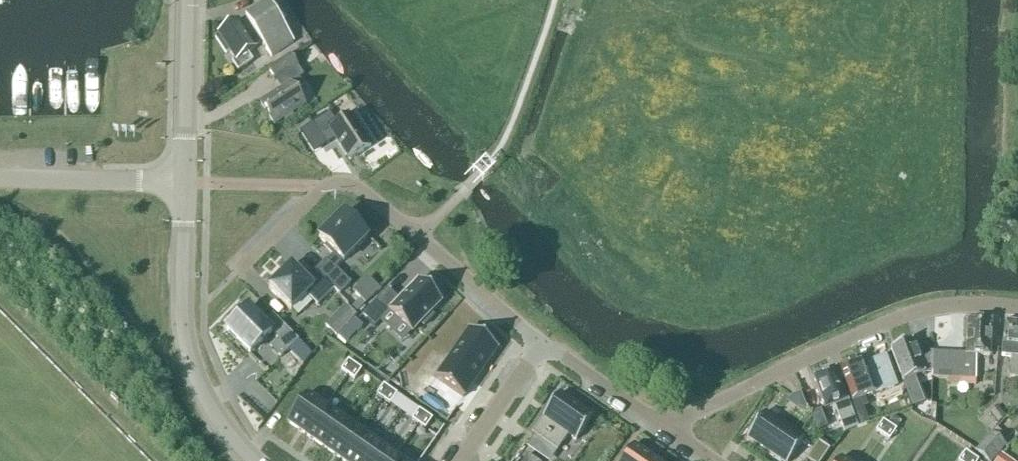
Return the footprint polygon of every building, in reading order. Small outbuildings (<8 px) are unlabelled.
[(238,21),(218,35),(219,36),(215,39),(226,55),(229,52),(235,62),(232,64),(237,73),(252,63),(247,54),(262,44),(271,58),(293,43),(268,4),(245,19),(247,21),(241,26),(238,21)] [(268,70),(275,81),(297,67),(290,56),(268,70)] [(274,125),(304,105),(295,92),(304,86),(299,79),(260,104),(274,125)] [(337,125),(329,113),(312,124),(326,146),(336,139),(349,161),(370,147),(351,117),(337,125)] [(314,272),(333,290),(339,296),(350,284),(334,269),(341,262),(342,263),(367,238),(343,214),(318,239),(335,255),(327,262),(325,261),(314,272)] [(333,290),(314,272),(305,281),(291,266),(268,289),(290,311),(306,295),(317,307),(333,290)] [(387,291),(362,317),(375,329),(389,314),(412,335),(421,325),(423,328),(433,317),(431,315),(442,303),(418,281),(399,302),(387,291)] [(360,300),(351,308),(357,314),(365,305),(360,300)] [(263,325),(247,309),(226,330),(250,354),(271,333),(278,340),(270,348),(280,358),(297,341),(273,316),(263,325)] [(355,320),(337,338),(345,345),(362,327),(355,320)] [(931,374),(931,379),(976,380),(976,356),(989,357),(991,322),(967,321),(965,355),(932,353),(931,374)] [(1004,323),(1001,357),(1011,358),(1009,378),(1017,379),(1017,324),(1004,323)] [(469,329),(435,378),(463,398),(497,349),(469,329)] [(931,374),(932,353),(916,353),(912,341),(890,349),(911,407),(921,403),(913,379),(924,375),(931,374)] [(857,427),(856,428),(857,429),(867,425),(858,401),(898,386),(887,358),(864,366),(862,360),(838,368),(851,403),(848,404),(857,427)] [(348,361),(341,371),(348,376),(355,366),(348,361)] [(355,366),(348,376),(354,380),(361,370),(355,366)] [(857,427),(848,404),(847,404),(834,370),(813,378),(824,410),(835,406),(844,432),(856,428),(857,427)] [(383,400),(390,390),(383,386),(376,396),(383,400)] [(390,390),(383,400),(390,405),(397,395),(390,390)] [(287,423),(306,436),(326,407),(307,394),(287,423)] [(557,452),(569,436),(576,441),(593,418),(559,394),(531,434),(557,452)] [(306,436),(323,449),(344,419),(326,407),(306,436)] [(998,423),(1004,417),(996,407),(990,413),(998,423)] [(419,410),(412,420),(418,425),(425,415),(419,410)] [(747,438),(782,460),(790,460),(804,440),(764,413),(747,438)] [(425,415),(418,425),(425,430),(432,420),(425,415)] [(344,419),(323,449),(341,460),(361,431),(344,419)] [(883,436),(890,426),(883,421),(876,432),(883,436)] [(890,426),(883,436),(889,440),(896,430),(890,426)] [(341,460),(367,460),(379,444),(361,431),(341,460)] [(1006,446),(991,433),(975,451),(987,460),(993,460),(1006,446)] [(805,460),(806,460),(821,460),(829,449),(817,441),(805,460)] [(397,456),(379,444),(367,460),(394,460),(397,456)] [(652,458),(634,446),(623,460),(650,460),(652,458)] [(972,457),(965,453),(959,460),(969,460),(972,457)]
